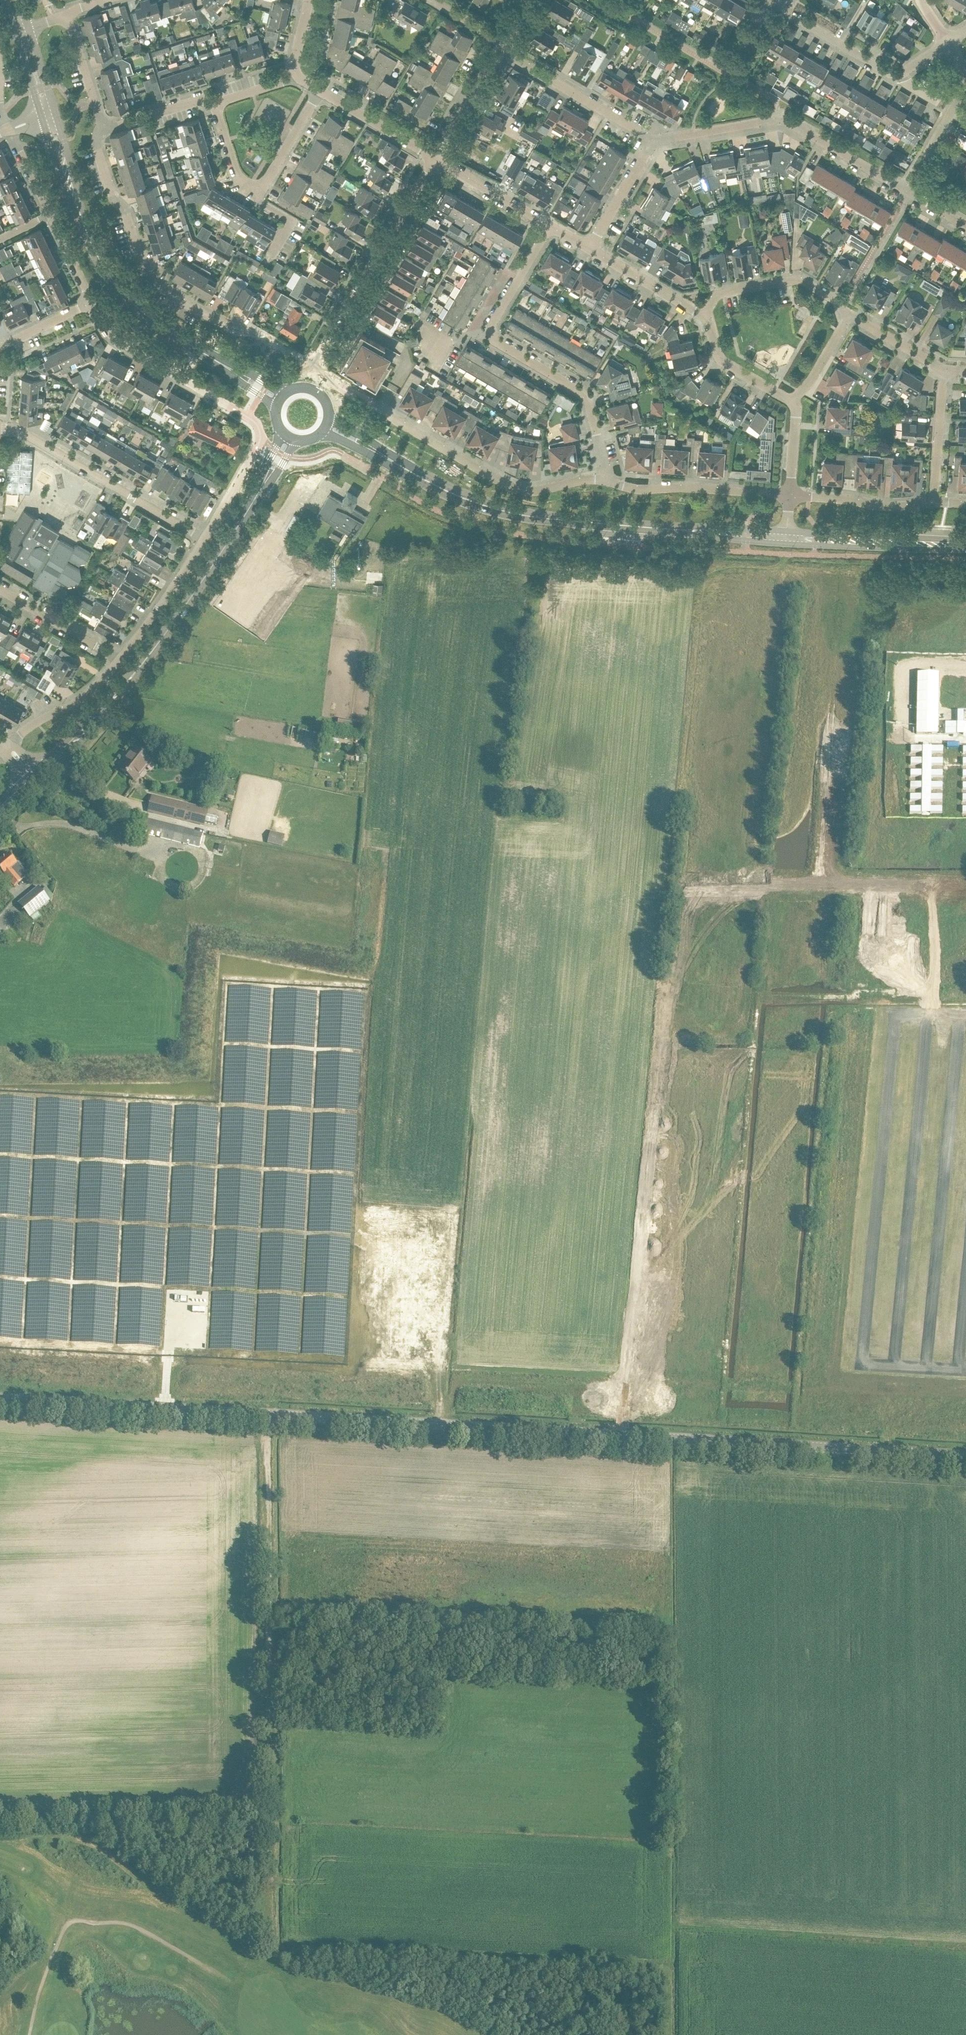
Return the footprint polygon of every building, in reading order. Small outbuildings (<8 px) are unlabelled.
[(145,0),(144,0),(140,1),(142,6),(136,8),(137,11),(131,12),(134,22),(135,25),(136,31),(142,29),(141,27),(143,26),(145,32),(154,29),(153,27),(151,21),(145,0)] [(151,21),(153,27),(158,25),(156,20),(162,18),(162,17),(168,15),(164,2),(158,4),(157,1),(151,3),(150,0),(145,0),(151,21)] [(181,0),(169,0),(164,2),(168,15),(173,14),(179,12),(180,18),(186,16),(181,0)] [(186,16),(187,19),(197,16),(199,23),(209,20),(201,7),(195,9),(192,0),(181,0),(186,16)] [(219,0),(202,0),(205,3),(201,7),(209,20),(212,24),(220,16),(215,11),(222,3),(219,0)] [(272,0),(270,11),(288,16),(291,4),(276,1),(277,0),(271,0),(272,0)] [(360,0),(342,0),(341,5),(338,4),(337,11),(373,19),(375,9),(359,5),(360,0)] [(562,22),(565,24),(568,19),(570,20),(573,15),(571,14),(573,10),(557,0),(554,0),(547,12),(554,16),(553,17),(562,22)] [(691,2),(701,8),(706,0),(692,0),(691,2)] [(720,0),(706,0),(704,3),(715,9),(720,0)] [(715,9),(725,15),(734,0),(720,0),(715,9)] [(725,15),(736,22),(748,1),(746,0),(734,0),(725,15)] [(822,2),(833,8),(838,0),(823,0),(822,2)] [(427,14),(406,2),(398,15),(403,18),(402,19),(410,24),(411,23),(419,28),(427,14)] [(867,3),(862,13),(856,22),(867,28),(876,13),(871,9),(873,6),(867,3)] [(903,7),(898,3),(892,14),(897,16),(903,7)] [(129,18),(125,5),(119,7),(124,20),(129,18)] [(851,5),(845,16),(850,19),(856,9),(851,5)] [(594,14),(581,7),(577,13),(590,21),(594,14)] [(903,7),(897,16),(896,18),(901,21),(907,11),(903,7)] [(877,13),(876,13),(867,28),(879,35),(890,17),(884,13),(885,12),(879,9),(877,13)] [(288,16),(270,11),(267,23),(286,27),(288,16)] [(373,19),(337,11),(335,17),(338,18),(333,37),(350,41),(354,26),(370,29),(373,19)] [(83,30),(104,23),(101,12),(84,18),(86,24),(82,25),(83,30)] [(243,17),(241,21),(243,26),(250,24),(243,17)] [(682,18),(676,27),(687,33),(692,24),(682,18)] [(108,33),(104,23),(83,30),(85,34),(89,33),(91,39),(108,33)] [(268,25),(267,29),(265,36),(277,39),(279,32),(274,31),(275,27),(268,25)] [(132,26),(126,27),(127,31),(128,31),(130,38),(135,37),(133,30),(132,26)] [(225,33),(223,26),(217,28),(217,31),(219,35),(225,33)] [(587,41),(593,30),(587,26),(580,38),(586,41),(587,41)] [(553,48),(556,43),(554,42),(557,38),(538,27),(530,40),(537,44),(536,46),(548,53),(551,47),(553,48)] [(902,29),(893,44),(905,51),(917,30),(912,27),(908,32),(902,29)] [(439,29),(434,38),(465,57),(469,51),(466,50),(473,38),(458,29),(453,38),(439,29)] [(774,36),(765,51),(776,57),(785,42),(783,41),(777,37),(780,32),(775,30),(772,35),(774,36)] [(93,44),(88,46),(90,50),(111,44),(117,42),(115,38),(113,31),(108,33),(91,39),(93,44)] [(709,38),(700,33),(697,39),(707,45),(710,40),(708,39),(709,38)] [(277,39),(265,36),(264,42),(275,49),(277,39)] [(566,36),(562,42),(574,49),(577,43),(566,36)] [(776,57),(786,63),(795,48),(787,43),(790,38),(786,36),(783,41),(785,42),(776,57)] [(350,41),(333,37),(332,43),(329,43),(326,55),(328,60),(348,51),(350,41)] [(465,57),(434,38),(428,47),(443,56),(438,64),(453,73),(460,61),(462,63),(465,57)] [(260,39),(249,43),(254,61),(266,58),(266,57),(269,56),(266,48),(263,49),(260,39)] [(710,40),(707,45),(718,51),(721,46),(710,40)] [(117,42),(90,50),(91,55),(95,54),(97,59),(100,59),(102,64),(122,58),(117,41),(117,42)] [(794,74),(797,70),(806,54),(803,53),(797,49),(800,45),(796,42),(793,47),(795,48),(784,68),(794,74)] [(249,43),(237,47),(243,65),(254,61),(249,43)] [(651,48),(651,47),(644,44),(640,51),(646,55),(648,51),(651,48)] [(229,46),(219,49),(226,70),(236,67),(231,51),(229,46)] [(587,49),(583,47),(580,52),(572,66),(585,74),(589,67),(590,67),(597,55),(592,52),(593,51),(588,48),(587,49)] [(810,51),(806,48),(803,53),(806,54),(797,70),(807,76),(816,61),(814,59),(808,55),(810,51)] [(226,70),(219,49),(220,54),(215,56),(213,50),(208,51),(210,57),(215,74),(226,70)] [(371,65),(358,57),(349,72),(365,82),(364,84),(370,88),(388,56),(379,50),(371,65)] [(201,64),(205,77),(215,74),(210,57),(208,51),(203,53),(198,54),(201,64)] [(358,57),(348,51),(328,60),(330,64),(342,71),(343,69),(349,72),(358,57)] [(818,82),(825,69),(827,67),(818,62),(821,57),(817,54),(814,59),(816,61),(807,76),(818,82)] [(397,61),(388,56),(370,88),(375,91),(377,89),(388,95),(394,87),(397,80),(389,75),(397,61)] [(599,66),(604,69),(610,59),(605,56),(599,66)] [(127,75),(122,58),(102,64),(104,70),(101,71),(103,77),(98,78),(100,83),(121,76),(127,75)] [(189,61),(196,83),(206,79),(205,77),(201,64),(196,65),(194,60),(189,61)] [(182,63),(178,64),(185,86),(196,83),(189,61),(187,61),(183,62),(182,63)] [(419,63),(413,72),(445,91),(449,85),(446,84),(453,73),(438,64),(433,72),(419,63)] [(175,89),(185,86),(178,64),(168,68),(175,89)] [(606,86),(615,72),(605,67),(604,69),(601,73),(596,82),(597,82),(600,83),(606,86)] [(620,67),(616,73),(615,72),(606,86),(616,92),(627,72),(620,67)] [(165,93),(175,89),(168,68),(158,71),(165,93)] [(632,75),(627,72),(616,92),(625,97),(633,83),(640,71),(636,69),(632,75)] [(836,76),(825,69),(818,82),(813,89),(824,96),(827,91),(836,76)] [(778,76),(768,70),(763,78),(773,84),(777,78),(778,76)] [(445,91),(413,72),(408,82),(422,90),(418,98),(433,107),(440,96),(442,97),(445,91)] [(840,78),(836,76),(827,91),(836,96),(848,75),(843,72),(840,78)] [(504,83),(503,84),(520,94),(523,89),(526,91),(531,82),(519,75),(519,76),(520,76),(519,79),(509,74),(507,77),(505,77),(502,82),(504,83)] [(848,75),(833,101),(841,106),(853,86),(850,84),(853,78),(848,75)] [(121,76),(100,83),(101,88),(106,86),(108,92),(124,86),(121,76)] [(787,85),(777,78),(773,84),(784,91),(787,85)] [(642,88),(633,83),(625,97),(631,101),(634,104),(643,88),(642,88)] [(163,97),(158,84),(153,86),(157,99),(163,97)] [(520,94),(503,84),(502,86),(500,85),(497,91),(499,91),(497,95),(506,101),(504,104),(503,103),(499,109),(511,116),(520,102),(516,100),(520,94)] [(798,90),(788,84),(787,85),(784,91),(794,97),(797,91),(798,90)] [(109,97),(105,99),(106,104),(128,97),(133,95),(130,85),(124,86),(108,92),(109,97)] [(654,90),(645,85),(642,88),(643,88),(634,104),(636,100),(640,101),(646,105),(654,90)] [(861,91),(853,86),(841,106),(849,110),(852,105),(861,91)] [(663,96),(654,90),(646,105),(655,110),(663,96)] [(544,91),(536,104),(548,111),(555,98),(544,91)] [(667,91),(655,110),(664,116),(676,96),(667,91)] [(808,97),(797,91),(794,97),(805,103),(808,97)] [(870,95),(861,91),(852,105),(849,110),(858,116),(870,95)] [(866,120),(878,100),(870,95),(858,116),(859,116),(859,118),(863,120),(865,119),(866,120)] [(681,99),(676,96),(664,116),(671,119),(673,122),(682,107),(678,104),(681,99)] [(131,107),(128,97),(106,104),(108,108),(112,107),(114,113),(131,107)] [(413,106),(399,97),(393,107),(425,125),(429,120),(426,118),(433,107),(418,98),(413,106)] [(278,130),(290,110),(271,98),(261,113),(270,119),(267,123),(278,130)] [(880,117),(886,105),(878,100),(866,120),(865,122),(874,127),(880,117)] [(880,117),(888,122),(897,107),(888,102),(886,105),(880,117)] [(545,121),(553,126),(552,126),(564,133),(567,128),(578,111),(573,108),(571,110),(564,106),(560,114),(552,109),(545,121)] [(812,107),(808,113),(813,116),(817,110),(812,107)] [(893,132),(905,112),(897,107),(888,122),(885,127),(893,132)] [(583,114),(578,111),(567,128),(579,135),(576,140),(585,145),(587,141),(592,133),(584,128),(589,120),(581,116),(583,114)] [(913,117),(905,112),(893,132),(892,133),(901,138),(904,132),(913,117)] [(484,114),(478,124),(484,127),(483,130),(490,134),(494,128),(500,131),(506,120),(500,117),(497,121),(484,114)] [(321,126),(318,131),(317,131),(349,150),(355,141),(340,133),(345,124),(330,115),(323,127),(321,126)] [(922,121),(921,122),(913,117),(904,132),(913,137),(911,139),(916,141),(926,123),(922,121)] [(202,129),(199,118),(175,126),(177,132),(179,131),(180,136),(202,129)] [(147,123),(140,126),(143,136),(151,133),(147,123)] [(525,124),(519,133),(535,142),(541,132),(525,124)] [(206,139),(202,129),(180,136),(183,146),(206,139)] [(131,140),(128,130),(110,135),(113,145),(131,140)] [(349,150),(317,131),(314,137),(316,139),(310,150),(325,159),(330,151),(344,159),(349,150)] [(398,148),(382,138),(377,146),(383,150),(381,153),(387,157),(384,163),(398,171),(406,159),(395,153),(398,148)] [(209,150),(206,139),(183,146),(187,156),(189,156),(205,151),(206,151),(209,150)] [(134,149),(131,140),(113,145),(117,155),(134,149)] [(885,145),(877,140),(875,144),(883,149),(885,145)] [(157,153),(154,143),(143,146),(146,156),(157,153)] [(767,143),(756,146),(759,165),(760,171),(766,170),(767,172),(778,170),(781,150),(780,150),(780,154),(769,156),(767,144),(767,143)] [(626,155),(610,145),(604,155),(621,164),(626,155)] [(759,165),(756,146),(744,147),(744,148),(747,160),(741,161),(744,178),(752,176),(751,172),(754,172),(753,166),(759,165)] [(790,154),(781,148),(781,150),(778,170),(787,176),(790,170),(796,174),(805,157),(795,150),(795,151),(792,156),(790,155),(790,154)] [(9,158),(7,153),(5,154),(2,149),(0,150),(0,162),(9,158)] [(137,159),(134,149),(117,155),(120,165),(137,159)] [(733,149),(721,152),(725,171),(731,170),(732,174),(733,175),(736,174),(737,177),(739,179),(744,178),(741,161),(735,162),(733,150),(733,149)] [(907,157),(894,149),(891,154),(905,161),(907,157)] [(325,159),(310,150),(303,161),(301,160),(297,165),(329,184),(335,175),(320,167),(325,159)] [(209,161),(206,151),(205,151),(189,156),(193,166),(209,161)] [(725,171),(721,152),(710,153),(710,154),(713,171),(707,173),(712,189),(719,187),(717,178),(726,177),(725,171)] [(959,153),(956,159),(960,161),(965,164),(965,157),(959,153)] [(511,155),(506,163),(512,166),(507,175),(515,179),(524,163),(511,155)] [(621,164),(604,155),(599,163),(616,173),(621,164)] [(557,163),(548,157),(545,162),(554,167),(557,163)] [(9,170),(12,169),(9,164),(12,162),(9,158),(0,162),(0,175),(9,170)] [(140,169),(137,159),(120,165),(121,168),(118,168),(120,175),(140,169)] [(564,159),(561,164),(567,168),(570,162),(564,159)] [(693,159),(682,164),(691,182),(696,179),(699,185),(701,184),(705,191),(712,189),(707,173),(700,176),(693,159)] [(367,163),(373,167),(368,176),(374,179),(371,185),(385,194),(392,181),(382,175),(385,170),(368,160),(367,163)] [(209,161),(193,166),(196,177),(212,171),(209,161)] [(960,161),(957,166),(962,169),(961,172),(959,171),(956,175),(965,181),(965,164),(960,161)] [(616,173),(599,163),(594,172),(611,182),(616,173)] [(814,169),(807,165),(799,178),(806,183),(809,178),(818,183),(827,169),(817,163),(814,169)] [(691,182),(682,164),(671,169),(672,169),(677,181),(669,185),(678,195),(681,193),(680,191),(682,190),(681,186),(691,182)] [(329,184),(297,165),(294,171),(296,173),(290,184),(305,193),(310,185),(324,193),(329,184)] [(534,168),(530,174),(526,172),(521,169),(514,181),(519,184),(517,188),(526,194),(536,177),(540,169),(537,167),(534,168)] [(143,178),(140,169),(120,175),(122,182),(125,181),(126,184),(143,178)] [(836,174),(827,169),(818,183),(828,189),(836,174)] [(2,193),(1,193),(20,184),(18,179),(15,180),(12,175),(12,176),(9,170),(0,175),(0,194),(2,193)] [(215,182),(212,171),(196,177),(199,187),(215,182)] [(611,182),(594,172),(588,181),(605,191),(611,182)] [(336,179),(342,183),(346,178),(339,174),(336,179)] [(845,180),(836,174),(828,189),(837,194),(845,180)] [(545,183),(536,177),(526,194),(536,199),(545,183)] [(575,186),(578,180),(572,177),(569,183),(575,186)] [(146,188),(143,178),(126,184),(129,194),(135,192),(146,188)] [(168,192),(172,190),(172,191),(177,189),(174,180),(165,182),(168,192)] [(855,185),(845,180),(837,194),(846,199),(844,203),(855,185)] [(550,186),(545,183),(536,199),(545,205),(548,201),(553,204),(558,195),(563,186),(554,181),(550,186)] [(652,186),(646,196),(667,208),(669,210),(678,195),(669,185),(666,181),(661,189),(665,191),(664,193),(652,186)] [(20,184),(1,193),(2,193),(6,203),(22,195),(20,190),(22,189),(20,184)] [(305,193),(290,184),(283,195),(281,194),(277,200),(309,219),(315,209),(300,201),(305,193)] [(333,200),(339,188),(333,184),(326,196),(333,200)] [(600,192),(588,185),(585,190),(585,189),(579,199),(595,209),(601,199),(597,197),(600,192)] [(855,185),(844,203),(853,209),(862,194),(853,189),(855,185)] [(156,196),(153,186),(146,188),(135,192),(129,194),(136,192),(139,201),(156,196)] [(372,192),(362,186),(355,198),(361,202),(357,208),(372,216),(379,204),(369,198),(372,192)] [(212,187),(208,195),(203,192),(197,194),(194,200),(200,203),(201,204),(202,204),(203,203),(204,202),(213,207),(222,193),(212,187)] [(457,195),(445,188),(432,211),(443,217),(457,195)] [(188,194),(184,195),(186,201),(186,202),(194,200),(197,194),(196,191),(188,194)] [(231,198),(222,193),(213,207),(210,213),(219,218),(223,213),(231,198)] [(871,200),(862,194),(853,209),(863,214),(871,200)] [(25,200),(22,195),(6,203),(11,212),(29,203),(27,199),(25,200)] [(457,195),(447,212),(456,217),(466,201),(457,195)] [(159,206),(156,196),(139,201),(142,211),(159,206)] [(667,208),(646,196),(640,207),(641,207),(652,213),(649,218),(656,222),(660,225),(664,219),(661,218),(667,208)] [(240,204),(231,198),(223,213),(232,218),(240,204)] [(595,209),(579,199),(573,208),(590,218),(595,209)] [(565,203),(559,200),(553,209),(559,213),(565,203)] [(880,205),(871,200),(863,214),(872,220),(880,205)] [(475,206),(466,201),(456,217),(465,223),(475,206)] [(11,212),(16,222),(32,215),(29,209),(31,208),(29,203),(11,212)] [(250,209),(240,204),(232,218),(229,223),(238,229),(239,227),(241,224),(248,212),(250,209)] [(700,204),(690,209),(697,217),(698,216),(704,214),(700,204)] [(890,211),(880,205),(872,220),(882,225),(890,211)] [(159,206),(142,211),(141,211),(145,221),(162,215),(159,206)] [(484,212),(475,206),(465,223),(475,228),(479,221),(484,212)] [(590,218),(573,208),(568,218),(584,228),(590,218)] [(805,218),(806,214),(815,216),(816,211),(804,208),(803,213),(800,213),(799,217),(805,218)] [(359,215),(348,209),(342,220),(348,224),(344,230),(350,234),(359,239),(366,226),(356,220),(359,215)] [(329,217),(317,210),(313,218),(325,225),(329,217)] [(241,224),(239,227),(249,232),(257,218),(248,212),(241,224)] [(496,219),(487,213),(477,230),(486,236),(496,219)] [(165,225),(162,215),(145,221),(146,224),(143,225),(146,231),(148,231),(165,225)] [(440,223),(429,216),(425,223),(436,230),(439,226),(440,223)] [(656,222),(647,217),(644,221),(654,227),(656,222)] [(267,223),(257,218),(249,232),(258,238),(267,223)] [(313,218),(309,225),(316,229),(320,222),(313,218)] [(496,219),(486,236),(495,241),(505,224),(496,219)] [(904,219),(896,233),(905,239),(914,225),(904,219)] [(276,229),(267,223),(258,238),(255,243),(265,248),(276,229)] [(170,224),(165,225),(148,231),(151,240),(168,235),(173,233),(170,224)] [(514,229),(505,224),(495,241),(504,246),(514,229)] [(420,225),(416,232),(418,234),(417,235),(428,242),(425,247),(432,252),(437,255),(438,255),(440,256),(446,246),(438,242),(442,236),(423,225),(423,226),(420,225)] [(923,230),(914,225),(905,239),(914,245),(923,230)] [(447,231),(439,226),(436,230),(445,235),(447,231)] [(626,230),(617,247),(626,252),(636,236),(640,229),(635,226),(631,233),(626,230)] [(192,238),(189,228),(185,229),(186,235),(182,237),(185,246),(189,242),(193,239),(192,238)] [(25,237),(21,239),(26,249),(30,247),(46,239),(41,229),(25,237)] [(523,235),(514,229),(504,246),(513,251),(523,235)] [(932,236),(923,230),(914,245),(924,250),(932,236)] [(346,237),(335,231),(329,243),(335,246),(331,253),(346,261),(353,249),(343,243),(346,237)] [(199,232),(197,235),(203,239),(206,241),(208,237),(205,235),(200,232),(199,232)] [(468,240),(459,234),(456,238),(466,244),(468,240)] [(804,234),(802,236),(797,245),(803,248),(800,253),(807,257),(803,263),(816,270),(825,254),(817,250),(820,244),(819,245),(810,240),(811,238),(804,234)] [(151,240),(154,250),(171,245),(168,235),(151,240)] [(788,257),(784,235),(773,237),(775,248),(765,250),(766,255),(763,255),(765,269),(779,266),(778,263),(783,263),(782,258),(788,257)] [(645,242),(636,236),(626,252),(636,258),(645,242)] [(941,241),(932,236),(924,250),(933,255),(944,238),(943,237),(941,241)] [(218,242),(208,237),(206,241),(216,246),(218,242)] [(645,242),(636,258),(645,263),(648,259),(653,262),(662,247),(647,238),(645,242)] [(953,243),(944,238),(933,255),(933,256),(936,252),(944,257),(953,243)] [(50,249),(46,239),(30,247),(35,257),(50,249)] [(193,239),(189,242),(200,248),(203,244),(193,239)] [(861,239),(856,248),(865,253),(870,245),(863,240),(861,239)] [(425,247),(414,240),(413,242),(411,241),(407,248),(409,249),(408,251),(419,257),(416,262),(415,263),(423,267),(423,268),(428,271),(437,255),(432,252),(425,247)] [(227,248),(218,242),(216,246),(225,252),(227,248)] [(227,248),(225,252),(230,254),(235,245),(230,242),(227,248)] [(962,248),(953,243),(944,257),(954,263),(962,248)] [(203,244),(200,248),(206,251),(210,253),(212,250),(208,247),(203,244)] [(324,262),(327,257),(307,245),(305,249),(313,254),(312,255),(317,258),(314,264),(317,265),(313,272),(311,271),(308,276),(326,287),(329,282),(332,284),(340,271),(324,262)] [(758,263),(755,245),(741,247),(741,252),(732,253),(736,274),(752,271),(751,264),(758,263)] [(0,249),(0,261),(9,257),(14,255),(10,248),(5,250),(4,247),(0,249)] [(678,256),(664,248),(662,250),(657,259),(667,265),(663,272),(673,277),(673,276),(683,282),(694,279),(690,262),(685,263),(677,258),(678,256)] [(962,248),(954,263),(963,268),(965,263),(965,251),(962,248)] [(55,258),(50,249),(35,257),(39,266),(55,258)] [(248,255),(238,250),(236,254),(241,256),(245,259),(248,255)] [(550,251),(545,259),(541,266),(552,272),(562,254),(555,250),(554,253),(550,251)] [(238,262),(241,256),(236,254),(234,252),(231,258),(233,259),(234,259),(233,259),(238,262)] [(724,252),(709,255),(710,257),(700,259),(704,280),(714,278),(714,275),(727,272),(724,252)] [(569,259),(562,254),(552,272),(562,278),(560,281),(565,284),(573,272),(568,269),(571,263),(568,261),(569,259)] [(260,262),(248,255),(245,259),(258,266),(260,262)] [(499,267),(479,255),(473,266),(492,277),(498,267),(499,267)] [(416,262),(405,256),(404,258),(402,256),(398,264),(400,265),(399,267),(410,273),(406,278),(414,283),(419,286),(425,276),(420,273),(423,268),(423,267),(415,263),(416,262)] [(34,268),(39,278),(60,268),(55,258),(39,266),(34,268)] [(836,259),(831,267),(826,276),(840,284),(844,277),(849,280),(859,263),(852,259),(848,266),(836,259)] [(8,263),(0,266),(0,269),(2,273),(14,267),(11,261),(8,263)] [(181,261),(177,268),(172,276),(181,282),(190,266),(181,261)] [(190,266),(181,282),(190,287),(199,271),(202,266),(193,261),(190,266)] [(899,278),(907,282),(913,271),(898,262),(894,270),(901,274),(899,278)] [(199,271),(190,287),(199,292),(208,276),(211,271),(202,266),(199,271)] [(492,277),(473,266),(467,277),(485,288),(492,277)] [(17,274),(14,267),(2,273),(5,280),(17,274)] [(578,275),(573,272),(565,284),(581,294),(583,290),(593,273),(586,269),(585,271),(581,269),(578,275)] [(57,276),(54,271),(40,278),(47,293),(63,286),(58,276),(57,276)] [(406,278),(396,272),(395,273),(393,272),(388,279),(391,281),(390,282),(400,288),(397,294),(405,299),(404,299),(410,302),(416,292),(410,289),(414,283),(406,278)] [(308,276),(302,273),(289,293),(297,298),(299,295),(319,307),(326,294),(313,287),(316,281),(308,276)] [(584,302),(593,308),(596,303),(604,291),(598,288),(602,281),(599,279),(600,277),(593,273),(583,290),(589,294),(584,302)] [(230,274),(222,287),(217,296),(223,299),(224,301),(227,300),(226,299),(227,299),(228,297),(237,302),(245,287),(234,281),(236,278),(230,274)] [(217,281),(208,276),(199,292),(208,297),(213,289),(217,281)] [(485,288),(467,277),(461,287),(479,298),(485,288)] [(963,285),(956,281),(951,288),(959,293),(963,285)] [(532,282),(529,287),(540,293),(543,288),(532,282)] [(889,306),(894,297),(897,293),(882,284),(880,287),(873,283),(864,299),(879,307),(882,301),(889,306)] [(934,284),(930,291),(936,294),(940,288),(934,284)] [(67,296),(63,286),(47,293),(43,295),(45,299),(49,298),(51,303),(52,303),(55,310),(68,304),(65,297),(67,296)] [(245,287),(237,302),(244,306),(241,310),(252,316),(264,294),(258,291),(256,293),(245,287)] [(479,298),(461,287),(454,298),(473,309),(479,298)] [(604,291),(596,303),(593,308),(601,313),(606,304),(614,308),(624,291),(617,287),(616,289),(612,287),(609,294),(604,291)] [(276,288),(269,299),(275,302),(275,304),(285,310),(292,298),(276,288)] [(397,294),(387,288),(386,289),(384,288),(379,295),(381,296),(381,298),(391,304),(388,309),(388,310),(401,317),(410,302),(404,299),(405,299),(397,294)] [(631,295),(624,291),(614,308),(620,312),(618,316),(619,321),(625,325),(635,309),(630,306),(633,299),(630,297),(631,295)] [(28,299),(26,294),(10,301),(20,321),(30,317),(29,314),(34,312),(28,299)] [(39,309),(33,296),(28,299),(34,312),(39,309)] [(921,304),(907,296),(895,317),(909,325),(912,318),(920,323),(928,309),(920,305),(921,304)] [(473,309),(454,298),(448,309),(467,320),(473,309)] [(10,301),(12,306),(3,310),(0,304),(0,318),(2,321),(0,319),(5,316),(10,326),(20,321),(10,301)] [(941,316),(948,305),(942,301),(935,312),(941,316)] [(382,320),(378,326),(391,333),(401,317),(388,310),(388,309),(377,303),(377,305),(374,303),(370,311),(372,312),(371,314),(382,320)] [(640,312),(635,309),(625,325),(631,328),(637,327),(639,323),(645,327),(655,309),(648,305),(647,307),(643,305),(640,312)] [(302,311),(294,306),(287,318),(286,318),(280,328),(294,337),(301,326),(295,323),(302,311)] [(506,327),(516,333),(527,314),(517,308),(505,327),(506,328),(506,327)] [(467,320),(448,309),(442,320),(461,331),(462,331),(461,330),(467,320)] [(655,309),(645,327),(651,330),(649,334),(650,339),(654,340),(655,341),(666,328),(660,324),(664,318),(661,316),(662,313),(655,309)] [(538,320),(527,314),(516,333),(527,339),(538,320)] [(938,322),(930,335),(943,343),(951,330),(944,326),(946,323),(940,319),(938,322)] [(549,327),(538,320),(527,339),(538,345),(549,327)] [(667,341),(672,358),(695,352),(692,339),(680,342),(679,338),(677,332),(675,331),(677,329),(672,324),(663,335),(670,340),(667,341)] [(617,337),(619,332),(604,325),(602,330),(617,337)] [(559,333),(549,327),(538,345),(548,352),(559,333)] [(385,345),(361,331),(340,367),(353,375),(362,381),(363,381),(376,388),(390,364),(386,361),(391,353),(383,349),(385,345)] [(570,339),(559,333),(548,352),(559,358),(570,339)] [(419,343),(417,335),(406,338),(408,346),(419,343)] [(619,335),(615,345),(622,348),(627,338),(619,335)] [(92,345),(101,352),(107,345),(98,338),(92,345)] [(853,338),(844,354),(852,358),(847,366),(861,374),(868,362),(862,359),(869,348),(853,338)] [(581,345),(570,339),(559,358),(570,364),(581,345)] [(77,340),(67,345),(74,360),(77,366),(82,363),(83,363),(92,358),(87,348),(82,350),(77,340)] [(467,344),(455,364),(466,370),(477,351),(467,345),(467,344)] [(74,360),(67,345),(57,350),(67,370),(72,368),(69,363),(74,360)] [(591,352),(581,345),(570,364),(580,370),(591,352)] [(57,350),(47,355),(49,359),(44,362),(49,373),(60,367),(63,373),(67,370),(57,350)] [(488,358),(477,351),(466,370),(477,376),(488,358)] [(602,358),(591,352),(580,370),(591,376),(590,377),(590,378),(602,358)] [(698,365),(695,352),(672,358),(676,375),(688,371),(687,368),(698,365)] [(118,361),(108,355),(102,367),(96,364),(93,369),(91,372),(90,375),(100,380),(103,374),(109,377),(118,361)] [(498,364),(488,358),(477,376),(487,382),(498,364)] [(118,361),(109,377),(115,381),(112,387),(122,392),(128,381),(122,378),(129,367),(118,361)] [(608,363),(603,372),(598,381),(611,388),(611,387),(614,389),(613,392),(615,399),(630,395),(637,392),(635,385),(631,386),(628,372),(624,373),(620,371),(621,371),(608,363)] [(23,377),(22,388),(38,389),(39,384),(45,384),(46,373),(33,367),(28,364),(27,377),(23,377)] [(509,370),(498,364),(487,382),(498,389),(509,370)] [(88,366),(79,371),(80,373),(83,378),(87,380),(90,375),(91,372),(93,369),(88,366)] [(866,366),(862,373),(872,378),(875,371),(866,366)] [(837,367),(827,382),(835,387),(832,396),(847,401),(851,391),(846,388),(852,376),(837,367)] [(880,383),(891,390),(897,387),(903,390),(912,374),(902,368),(895,379),(892,378),(894,375),(887,371),(880,383)] [(520,376),(509,370),(498,389),(509,395),(520,376)] [(411,371),(407,378),(402,387),(408,391),(401,402),(400,402),(411,409),(421,392),(416,388),(422,377),(411,371)] [(133,384),(128,381),(122,392),(119,398),(124,401),(127,395),(131,398),(135,392),(141,395),(150,379),(140,373),(133,384)] [(923,380),(912,374),(903,390),(909,394),(909,400),(923,409),(925,409),(926,395),(920,394),(916,392),(923,380)] [(530,383),(520,376),(509,395),(519,401),(530,383)] [(699,388),(692,379),(682,387),(679,389),(695,398),(697,394),(711,402),(712,400),(714,402),(719,394),(717,393),(721,385),(706,376),(699,388)] [(160,384),(150,379),(141,395),(147,398),(143,404),(153,410),(159,399),(154,396),(160,384)] [(682,387),(678,381),(670,388),(675,393),(679,389),(682,387)] [(541,389),(530,383),(519,401),(530,407),(541,389)] [(38,389),(22,388),(21,399),(44,401),(44,396),(38,395),(38,389)] [(551,395),(541,389),(530,407),(541,414),(552,394),(551,395)] [(76,395),(86,401),(89,396),(79,390),(76,395)] [(165,402),(159,399),(153,410),(163,415),(166,409),(172,412),(181,396),(171,390),(165,402)] [(427,395),(421,392),(411,409),(422,415),(422,414),(429,403),(435,406),(442,395),(435,391),(434,393),(429,391),(427,395)] [(469,402),(473,396),(464,391),(461,397),(469,402)] [(731,391),(726,400),(720,410),(732,417),(734,423),(739,426),(749,409),(742,405),(746,400),(731,391)] [(74,392),(69,392),(63,402),(67,404),(74,392)] [(433,422),(444,428),(454,411),(444,405),(448,398),(442,395),(435,406),(441,410),(433,422)] [(172,413),(170,417),(176,420),(175,422),(184,427),(191,416),(185,413),(191,402),(181,396),(172,413)] [(561,404),(570,410),(576,401),(566,396),(561,404)] [(44,401),(21,399),(20,410),(37,411),(37,405),(43,406),(44,401)] [(652,401),(651,414),(662,415),(663,402),(652,401)] [(627,402),(618,405),(608,407),(612,422),(622,419),(624,426),(640,422),(637,411),(633,412),(632,409),(629,410),(627,402)] [(846,407),(828,406),(827,423),(836,424),(836,433),(851,434),(852,421),(845,420),(846,407)] [(749,409),(739,426),(745,430),(749,423),(762,430),(767,431),(766,434),(775,435),(775,431),(773,430),(774,417),(758,407),(754,413),(749,410),(749,409)] [(118,414),(108,408),(106,412),(116,418),(118,414)] [(465,408),(459,414),(454,411),(444,428),(455,435),(455,434),(461,422),(468,426),(474,414),(465,408)] [(43,411),(37,411),(20,410),(19,421),(37,422),(37,425),(50,433),(53,428),(49,425),(51,422),(46,418),(44,423),(42,423),(43,417),(43,411)] [(72,410),(69,416),(65,414),(62,418),(57,427),(62,430),(61,430),(67,434),(78,414),(72,410)] [(917,414),(895,413),(894,421),(902,421),(901,438),(923,440),(924,422),(916,422),(917,414)] [(78,414),(67,434),(72,437),(73,436),(77,439),(88,420),(78,414)] [(128,420),(118,414),(116,418),(126,424),(128,420)] [(481,418),(474,414),(468,426),(474,429),(467,441),(466,440),(466,441),(477,447),(487,430),(477,424),(481,418)] [(188,431),(233,452),(240,437),(195,416),(188,431)] [(85,426),(77,439),(82,441),(81,442),(86,445),(95,431),(95,432),(98,425),(93,422),(88,420),(85,426)] [(138,425),(128,420),(126,424),(135,429),(138,425)] [(574,422),(564,425),(561,426),(565,440),(549,444),(553,466),(552,466),(552,467),(577,463),(577,462),(576,463),(573,443),(572,439),(578,437),(574,422)] [(641,430),(639,424),(627,427),(629,433),(641,430)] [(95,431),(86,445),(92,448),(92,447),(97,450),(108,432),(108,431),(104,429),(98,425),(95,432),(95,431)] [(958,425),(958,440),(965,440),(965,425),(958,425)] [(487,430),(477,447),(487,453),(494,441),(502,444),(507,432),(501,429),(497,436),(487,430)] [(157,437),(148,431),(145,435),(155,441),(157,437)] [(118,437),(108,432),(97,450),(101,453),(101,454),(106,457),(118,437)] [(507,432),(502,444),(510,447),(507,460),(519,463),(524,436),(507,432)] [(775,435),(766,434),(766,438),(761,438),(759,469),(746,468),(746,470),(728,469),(728,477),(770,480),(773,439),(774,439),(775,435)] [(524,436),(519,463),(532,466),(534,452),(542,452),(542,438),(524,436)] [(682,449),(675,449),(674,469),(687,470),(687,469),(686,469),(687,455),(693,456),(694,436),(687,436),(687,443),(683,443),(682,449)] [(127,443),(118,437),(106,457),(111,460),(112,459),(116,462),(124,449),(127,443)] [(658,437),(658,440),(657,453),(663,454),(662,467),(674,469),(675,449),(676,444),(665,443),(666,437),(658,437)] [(658,440),(651,439),(640,438),(640,446),(638,466),(651,467),(651,466),(650,466),(651,453),(657,453),(658,440)] [(702,439),(694,438),(693,456),(699,456),(698,470),(710,471),(711,451),(701,451),(702,439)] [(722,452),(711,451),(710,471),(722,472),(723,458),(729,459),(730,442),(723,442),(722,452)] [(638,466),(640,446),(628,445),(626,464),(638,466)] [(136,473),(148,453),(138,447),(134,454),(126,468),(131,471),(136,473)] [(30,493),(33,451),(16,450),(9,449),(8,460),(6,491),(30,493)] [(124,449),(116,462),(121,464),(120,465),(126,468),(134,454),(124,449)] [(841,473),(850,473),(852,453),(837,452),(836,463),(824,462),(823,480),(840,481),(841,473)] [(148,453),(136,473),(141,476),(140,477),(146,480),(149,474),(154,477),(160,467),(166,457),(160,453),(156,460),(147,455),(148,453)] [(855,483),(867,484),(869,461),(862,461),(863,454),(852,453),(851,467),(857,467),(855,483)] [(880,462),(869,461),(867,484),(879,484),(880,469),(886,469),(887,456),(880,455),(880,462)] [(894,456),(887,456),(886,469),(892,470),(891,485),(903,486),(904,464),(893,463),(894,456)] [(965,486),(965,463),(961,463),(962,456),(955,456),(954,469),(960,470),(959,485),(965,486)] [(923,458),(915,458),(914,465),(904,464),(903,486),(914,487),(915,472),(922,472),(923,458)] [(163,466),(157,477),(152,486),(160,491),(163,487),(170,491),(179,476),(180,476),(186,465),(180,461),(173,472),(163,466)] [(189,482),(180,476),(179,476),(170,491),(168,495),(176,500),(179,497),(186,501),(202,474),(196,471),(189,482)] [(218,484),(202,474),(186,501),(193,505),(192,509),(200,514),(212,495),(201,489),(205,482),(216,488),(218,484)] [(330,494),(317,515),(355,537),(367,516),(352,507),(357,497),(348,491),(342,501),(330,494)] [(105,506),(97,501),(86,521),(96,527),(88,541),(94,544),(111,515),(104,511),(105,506)] [(61,603),(66,594),(67,593),(65,588),(67,585),(69,585),(77,583),(82,576),(79,567),(78,566),(80,563),(85,562),(86,561),(91,552),(78,545),(75,546),(74,547),(60,539),(48,532),(52,526),(33,515),(24,510),(8,537),(11,539),(3,552),(8,554),(0,568),(27,583),(31,577),(36,579),(33,584),(44,591),(46,587),(49,589),(48,592),(49,596),(61,603)] [(135,527),(141,518),(134,514),(129,524),(135,527)] [(118,519),(111,515),(94,544),(101,549),(102,547),(101,545),(108,534),(118,540),(130,521),(121,516),(118,519)] [(141,534),(138,540),(164,556),(168,549),(173,550),(178,542),(158,530),(152,541),(141,534)] [(164,556),(138,540),(134,546),(145,553),(139,563),(150,569),(159,574),(164,566),(160,563),(164,556)] [(115,567),(112,573),(138,589),(142,582),(147,583),(152,575),(132,564),(126,574),(115,567)] [(138,589),(112,573),(108,579),(119,586),(113,596),(133,607),(137,599),(134,596),(138,589)] [(133,607),(113,596),(107,606),(96,599),(94,603),(93,605),(119,621),(123,614),(128,615),(133,607)] [(79,597),(76,602),(87,609),(90,604),(79,597)] [(119,621),(93,605),(89,611),(100,618),(94,628),(114,640),(119,631),(115,628),(119,621)] [(3,615),(0,620),(0,637),(2,638),(0,641),(0,644),(4,646),(11,636),(6,633),(13,620),(3,615)] [(33,632),(23,626),(16,639),(11,636),(4,646),(14,652),(17,647),(22,650),(33,632)] [(42,638),(33,632),(22,650),(32,656),(29,661),(34,664),(40,653),(35,650),(42,638)] [(62,650),(59,655),(66,659),(69,654),(62,650)] [(56,653),(50,663),(55,666),(73,676),(79,666),(66,659),(59,655),(56,653)] [(73,676),(55,666),(52,671),(47,668),(37,686),(47,692),(55,678),(68,686),(73,676)] [(26,683),(17,677),(14,681),(24,687),(26,683)] [(36,694),(38,690),(26,683),(24,687),(36,694)] [(901,700),(886,707),(912,767),(930,759),(927,752),(949,742),(929,696),(904,707),(901,700)] [(4,699),(0,706),(0,716),(5,719),(13,704),(4,699)] [(23,710),(13,704),(5,719),(14,725),(23,710)] [(119,769),(127,775),(133,780),(134,779),(133,779),(138,774),(140,776),(145,769),(144,768),(150,760),(143,754),(135,748),(130,755),(131,756),(127,760),(126,760),(119,769)] [(899,778),(875,828),(893,836),(894,833),(899,836),(897,841),(911,847),(937,793),(923,786),(921,791),(915,788),(916,786),(899,778)] [(189,822),(190,817),(207,821),(209,810),(152,796),(148,812),(189,822)] [(134,829),(132,838),(141,841),(141,843),(145,844),(148,834),(200,847),(203,833),(188,829),(146,819),(143,832),(134,829)] [(267,843),(282,845),(284,833),(269,831),(267,843)] [(0,862),(0,870),(3,873),(4,875),(4,874),(14,886),(21,880),(28,874),(18,862),(17,863),(16,862),(9,854),(0,862)] [(30,918),(31,917),(34,921),(41,915),(38,911),(50,901),(51,902),(53,895),(46,886),(42,890),(38,886),(18,903),(30,918)]
